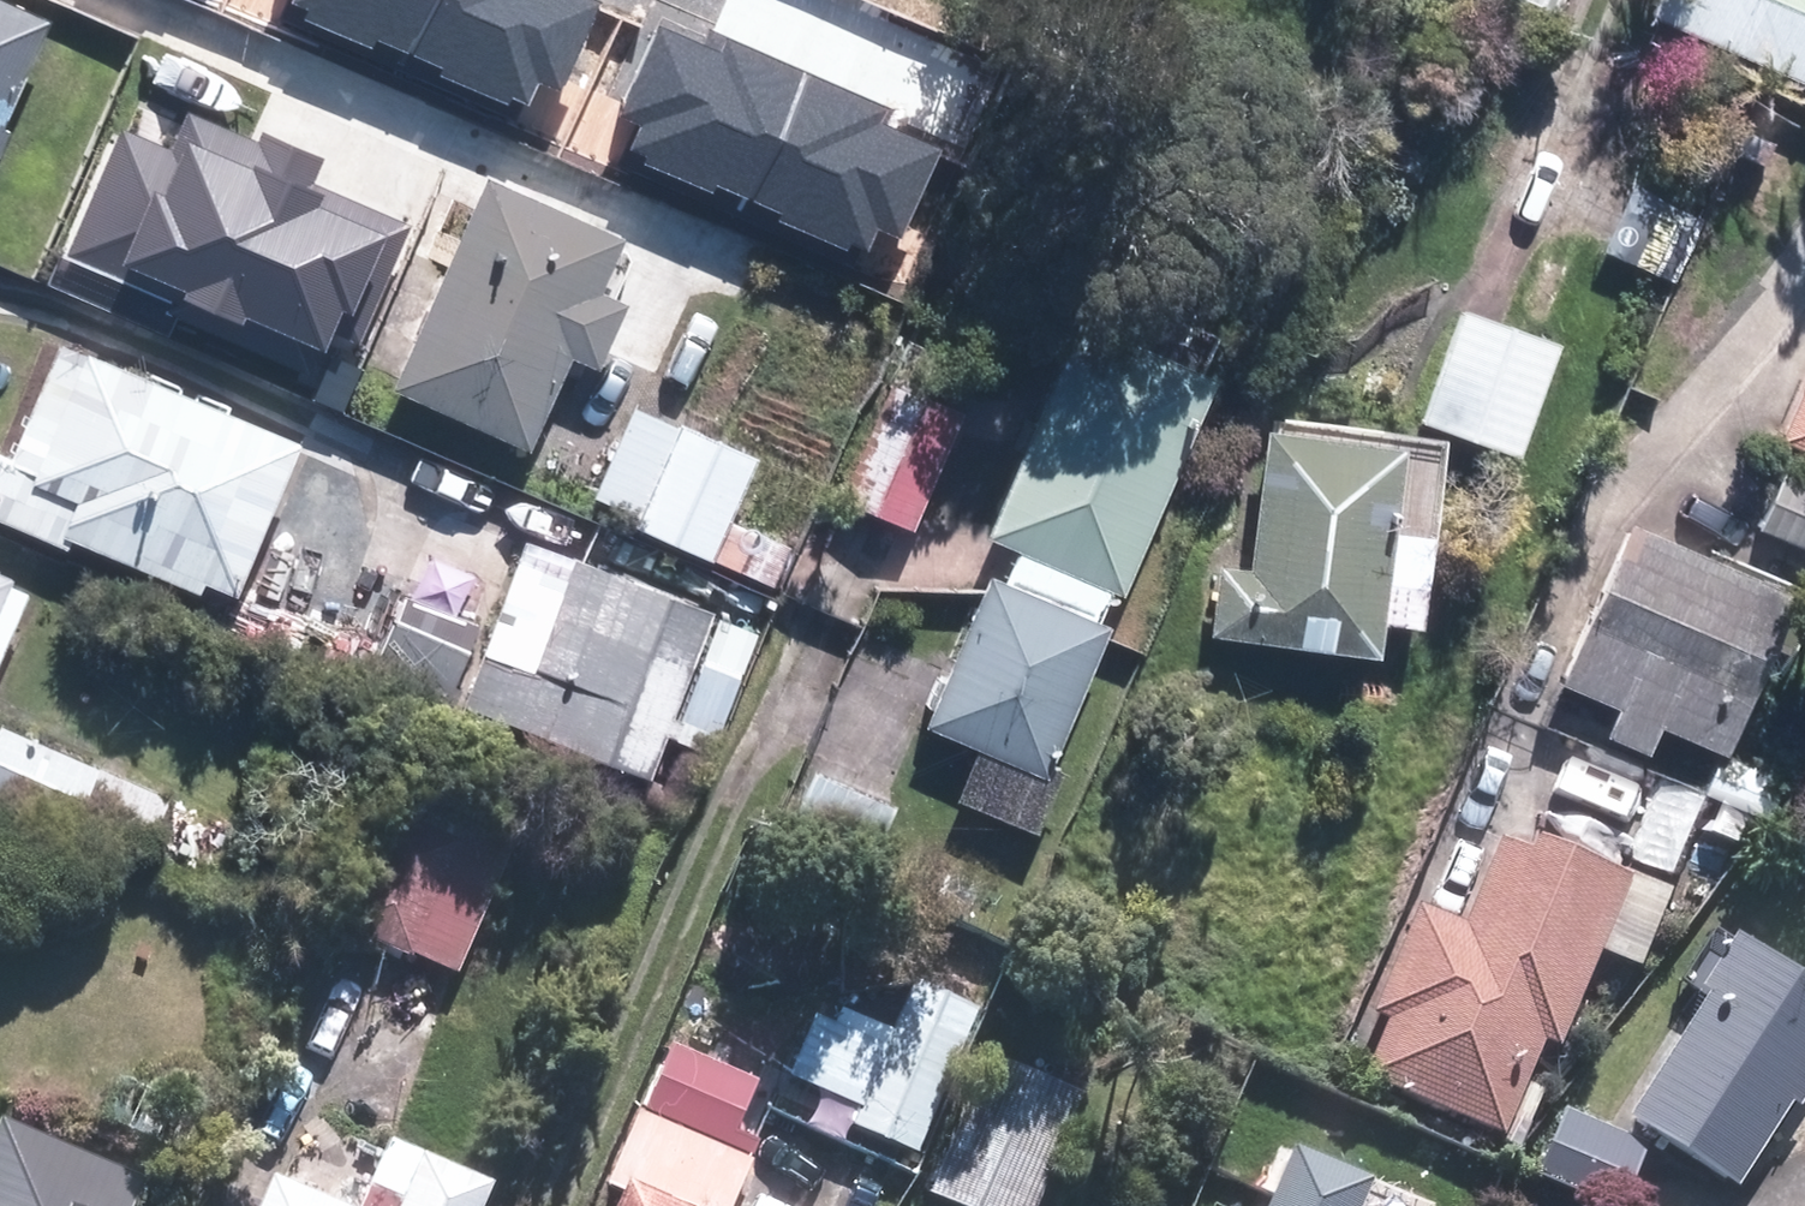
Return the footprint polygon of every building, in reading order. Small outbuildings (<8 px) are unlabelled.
[(2,157),(12,133),(6,131),(53,22),(3,0),(0,0),(0,157),(2,157)] [(408,53),(432,0),(292,0),(291,3),(306,9),(301,21),(370,52),(376,39),(408,53)] [(504,110),(510,97),(527,105),(537,81),(559,91),(599,0),(432,0),(408,53),(443,68),(437,80),(504,110)] [(1501,28),(1549,49),(1570,0),(1513,0),(1501,28)] [(1652,9),(1804,75),(1804,0),(1656,0),(1652,9)] [(719,189),(751,203),(809,73),(729,38),(721,56),(662,30),(623,117),(646,127),(634,153),(649,159),(644,171),(714,202),(719,189)] [(781,230),(848,260),(853,247),(870,255),(880,231),(902,241),(943,149),(884,124),(890,109),(809,73),(751,203),(786,218),(781,230)] [(246,319),(325,353),(334,332),(361,344),(413,224),(312,180),(322,158),(265,134),(261,143),(188,111),(171,150),(121,128),(65,257),(174,304),(181,288),(190,292),(186,302),(242,327),(246,319)] [(393,396),(533,454),(573,359),(598,369),(625,305),(603,295),(628,238),(485,179),(393,396)] [(1469,301),(1427,412),(1528,450),(1569,338),(1469,301)] [(1121,620),(1112,616),(1124,587),(1136,592),(1229,368),(1089,310),(997,531),(1025,542),(1012,573),(998,567),(934,720),(1058,772),(1121,620)] [(932,386),(950,346),(914,330),(840,490),(920,526),(975,405),(932,386)] [(72,338),(23,462),(96,491),(82,526),(249,591),(311,433),(72,338)] [(1786,434),(1804,442),(1804,390),(1786,434)] [(633,410),(594,501),(639,520),(636,527),(717,562),(734,522),(762,456),(683,422),(679,430),(633,410)] [(1227,558),(1221,630),(1392,646),(1395,614),(1432,617),(1449,431),(1274,415),(1260,561),(1227,558)] [(1791,463),(1765,524),(1804,541),(1804,468),(1791,463)] [(1641,517),(1577,681),(1625,700),(1613,729),(1660,747),(1671,719),(1739,745),(1804,580),(1641,517)] [(734,522),(717,562),(775,586),(792,547),(734,522)] [(45,573),(0,554),(0,679),(45,573)] [(725,603),(614,562),(572,672),(489,641),(467,703),(661,775),(725,603)] [(0,732),(0,789),(150,856),(180,789),(9,713),(0,732)] [(1690,858),(1729,875),(1759,809),(1774,816),(1790,780),(1725,750),(1709,786),(1721,792),(1690,858)] [(1568,751),(1554,787),(1631,817),(1645,781),(1568,751)] [(467,973),(517,861),(414,816),(362,935),(414,958),(417,951),(467,973)] [(1554,1033),(1573,1042),(1611,954),(1645,968),(1679,888),(1548,832),(1541,848),(1507,834),(1470,919),(1429,901),(1383,1009),(1396,1015),(1369,1076),(1510,1135),(1554,1033)] [(1745,929),(1708,985),(1715,990),(1634,1113),(1745,1185),(1804,1093),(1804,968),(1745,929)] [(989,1007),(919,976),(894,1033),(827,1003),(793,1076),(857,1105),(849,1123),(921,1156),(989,1007)] [(682,1043),(651,1112),(761,1163),(772,1139),(742,1125),(763,1080),(682,1043)] [(927,1191),(964,1205),(1049,1205),(1098,1090),(988,1044),(927,1191)] [(1571,1109),(1543,1178),(1610,1205),(1629,1205),(1655,1143),(1571,1109)] [(761,1163),(651,1112),(614,1190),(626,1195),(620,1205),(741,1205),(761,1163)] [(12,1114),(0,1140),(0,1205),(156,1205),(167,1181),(12,1114)] [(507,1182),(403,1137),(373,1205),(496,1205),(507,1182)] [(271,1205),(359,1205),(285,1174),(271,1205)]
